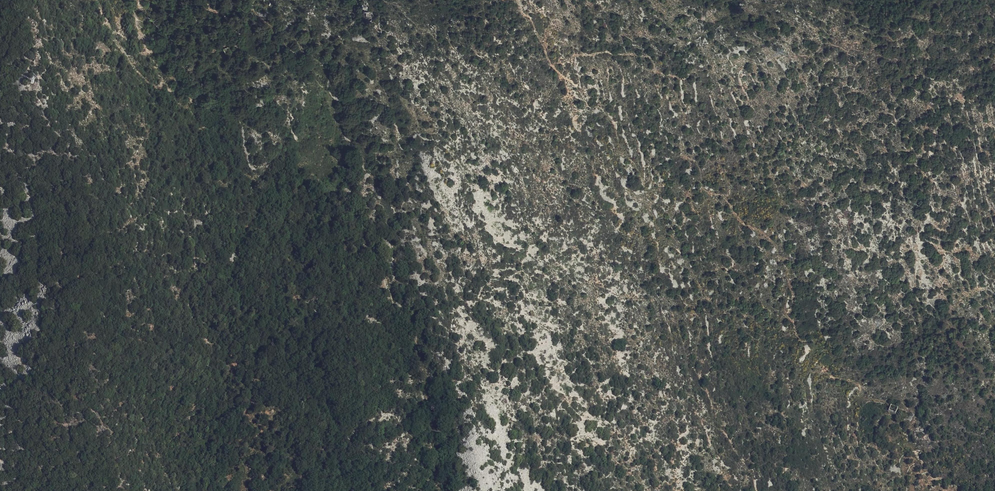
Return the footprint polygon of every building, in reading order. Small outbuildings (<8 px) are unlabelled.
[(228,45),(223,48),(227,55),(232,53),(228,45)]
